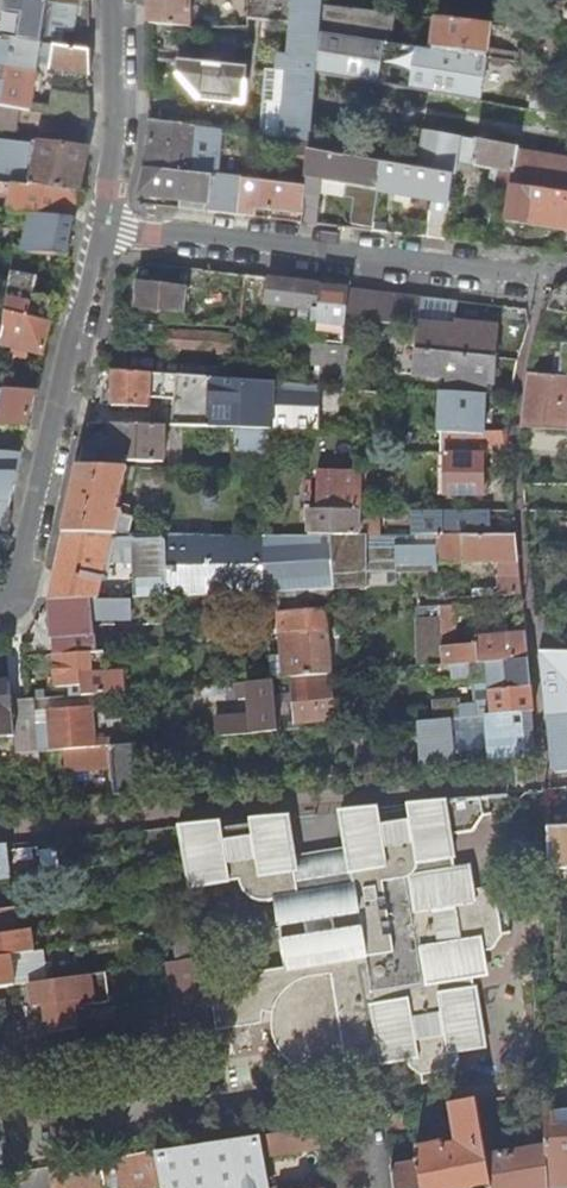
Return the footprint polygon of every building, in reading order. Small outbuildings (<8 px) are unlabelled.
[(43,44),(50,3),(22,0),(0,0),(0,38),(43,44)] [(191,0),(150,0),(150,8),(151,25),(191,28),(191,0)] [(252,16),(270,14),(269,0),(250,0),(252,16)] [(262,135),(312,142),(314,116),(318,75),(322,32),(324,6),(325,0),(295,0),(290,57),(279,56),(278,69),(268,69),(262,135)] [(391,43),(394,14),(324,6),(322,32),(391,43)] [(438,19),(434,49),(488,57),(493,26),(438,19)] [(482,102),(488,57),(434,49),(391,43),(322,32),(318,75),(482,102)] [(43,44),(0,38),(0,107),(18,110),(20,110),(31,112),(39,68),(43,44)] [(51,70),(55,46),(43,44),(39,68),(51,70)] [(55,46),(51,70),(91,76),(90,67),(90,52),(55,46)] [(250,67),(180,61),(177,91),(184,98),(194,108),(203,100),(239,103),(238,105),(247,106),(247,104),(250,67)] [(53,91),(49,115),(91,122),(91,106),(91,96),(53,91)] [(20,110),(18,110),(0,107),(0,127),(17,130),(20,110)] [(199,136),(221,139),(222,130),(152,121),(150,151),(150,168),(194,174),(199,136)] [(480,122),(478,140),(522,147),(526,148),(528,129),(480,122)] [(422,170),(455,176),(457,159),(474,162),(473,164),(499,169),(497,182),(515,185),(521,151),(522,147),(478,140),(428,133),(422,170)] [(218,176),(221,139),(199,136),(194,174),(214,176),(218,176)] [(90,151),(40,145),(13,145),(12,150),(0,149),(0,183),(2,184),(14,185),(31,187),(81,193),(87,167),(90,151)] [(521,151),(515,185),(566,193),(566,159),(521,151)] [(323,182),(380,191),(384,164),(311,152),(308,179),(323,182)] [(380,191),(386,192),(451,202),(455,176),(422,170),(384,164),(380,191)] [(245,180),(226,178),(218,176),(214,176),(194,174),(150,168),(145,186),(143,195),(183,199),(199,201),(198,211),(211,212),(223,214),(240,216),(245,180)] [(323,182),(308,179),(307,188),(307,192),(305,215),(304,223),(319,224),(323,182)] [(258,209),(305,215),(307,192),(307,188),(282,185),(245,180),(240,216),(257,217),(258,209)] [(36,223),(29,254),(68,256),(73,232),(81,193),(31,187),(14,185),(8,214),(31,217),(30,222),(36,223)] [(566,229),(566,193),(515,185),(509,221),(549,226),(566,229)] [(386,192),(380,191),(377,209),(384,208),(386,192)] [(431,220),(429,237),(446,239),(446,238),(450,213),(432,210),(431,220)] [(414,217),(411,234),(429,237),(431,220),(414,217)] [(383,223),(376,222),(375,230),(382,231),(383,223)] [(37,279),(12,274),(7,313),(53,323),(57,304),(34,298),(37,279)] [(184,313),(188,287),(133,281),(132,287),(140,288),(138,308),(184,313)] [(321,301),(270,296),(267,321),(315,326),(319,326),(321,301)] [(346,343),(348,316),(350,304),(321,301),(319,326),(315,326),(314,340),(346,343)] [(359,318),(357,344),(398,348),(400,324),(382,322),(384,308),(350,304),(348,316),(359,318)] [(400,323),(420,325),(421,323),(421,319),(422,312),(384,308),(382,322),(400,324),(400,323)] [(2,346),(45,356),(53,323),(7,313),(2,346)] [(421,319),(421,323),(456,327),(457,322),(421,319)] [(456,327),(421,323),(420,325),(420,326),(418,350),(421,351),(498,359),(500,326),(457,322),(456,327)] [(232,356),(233,338),(173,332),(171,350),(232,356)] [(328,362),(322,362),(320,381),(347,383),(350,348),(329,346),(328,362)] [(453,377),(452,389),(488,392),(490,381),(496,382),(499,359),(498,359),(421,351),(419,374),(453,377)] [(318,431),(320,386),(116,373),(114,406),(150,408),(152,380),(170,381),(170,385),(178,386),(176,426),(177,426),(208,427),(239,428),(271,429),(318,431)] [(562,375),(531,373),(523,427),(523,428),(566,430),(566,375),(562,375)] [(388,396),(389,390),(354,388),(320,386),(318,431),(373,433),(386,433),(387,425),(389,425),(390,396),(388,396)] [(37,392),(0,389),(0,425),(29,427),(37,392)] [(452,393),(443,393),(441,432),(448,433),(448,435),(509,437),(510,424),(506,424),(505,433),(487,432),(488,392),(452,389),(452,393)] [(164,462),(165,426),(113,424),(112,439),(105,438),(104,446),(111,446),(109,460),(164,462)] [(239,428),(236,470),(269,471),(271,429),(239,428)] [(510,454),(509,437),(448,435),(447,473),(441,472),(440,481),(446,481),(447,496),(485,496),(485,454),(510,454)] [(18,474),(24,448),(0,448),(0,474),(18,474)] [(91,459),(82,458),(80,466),(90,467),(91,459)] [(119,512),(129,468),(90,467),(80,466),(72,505),(65,533),(118,533),(124,513),(119,512)] [(372,469),(362,469),(361,475),(363,475),(362,510),(371,510),(372,469)] [(3,540),(8,520),(12,500),(18,474),(0,474),(0,540),(3,540)] [(320,474),(319,509),(362,510),(363,475),(361,475),(320,474)] [(310,509),(310,535),(334,535),(359,535),(380,535),(380,510),(371,510),(362,510),(319,509),(310,509)] [(160,556),(160,534),(118,533),(65,533),(59,562),(50,600),(50,601),(99,599),(106,563),(134,564),(134,556),(160,556)] [(134,564),(135,598),(145,598),(165,597),(338,590),(335,558),(334,535),(310,535),(282,535),(265,535),(160,534),(160,556),(134,556),(134,564)] [(463,535),(464,563),(499,562),(501,587),(473,589),(473,597),(523,594),(520,563),(517,534),(463,535)] [(359,558),(359,535),(334,535),(335,558),(359,558)] [(464,563),(463,535),(439,535),(440,564),(464,563)] [(99,599),(50,601),(52,638),(54,639),(55,655),(97,652),(95,620),(147,618),(145,598),(135,598),(99,599)] [(457,650),(455,606),(442,607),(443,651),(457,650)] [(270,649),(274,680),(282,680),(294,679),(294,677),(331,675),(328,630),(327,608),(278,612),(281,648),(270,649)] [(497,634),(508,633),(508,626),(497,626),(497,634)] [(508,633),(497,634),(477,635),(478,638),(478,649),(470,650),(460,650),(461,665),(530,659),(527,632),(508,633)] [(469,639),(470,650),(478,649),(478,638),(469,639)] [(150,669),(170,667),(169,647),(148,649),(150,669)] [(541,650),(548,715),(566,713),(566,651),(541,650)] [(73,697),(125,692),(124,669),(107,670),(105,652),(97,652),(55,655),(58,688),(72,687),(73,697)] [(494,702),(479,704),(479,700),(459,702),(461,717),(488,715),(533,711),(535,711),(533,690),(530,659),(461,665),(443,666),(433,667),(434,682),(492,677),(494,702)] [(331,682),(331,675),(294,677),(294,679),(294,685),(331,682)] [(238,699),(247,699),(249,716),(216,719),(218,737),(231,736),(278,732),(274,680),(246,683),(237,683),(238,699)] [(334,719),(331,682),(294,685),(298,722),(334,719)] [(16,741),(14,701),(13,687),(0,688),(0,742),(16,741)] [(36,737),(34,700),(29,700),(14,701),(16,741),(17,754),(37,752),(36,737)] [(42,746),(43,752),(63,750),(109,746),(113,746),(113,738),(95,740),(93,708),(48,711),(50,735),(51,744),(42,746)] [(536,756),(533,711),(488,715),(490,760),(536,756)] [(548,715),(554,768),(559,773),(566,772),(566,713),(548,715)] [(456,763),(453,719),(419,721),(421,766),(456,763)] [(36,737),(37,752),(43,752),(42,746),(51,744),(50,735),(36,737)] [(149,792),(148,745),(113,746),(114,793),(149,792)] [(109,746),(63,750),(65,773),(111,770),(109,746)] [(38,761),(37,752),(17,754),(18,762),(38,761)] [(548,790),(549,797),(566,795),(566,787),(548,790)] [(308,1073),(313,1072),(326,1072),(337,1071),(345,1071),(345,1067),(362,1065),(363,1069),(388,1066),(401,1077),(402,1085),(433,1081),(432,1074),(442,1062),(441,1054),(466,1051),(461,990),(453,991),(452,979),(474,976),(472,954),(482,952),(495,938),(502,937),(498,901),(489,902),(474,890),(465,890),(464,868),(448,869),(441,870),(440,858),(446,857),(445,834),(464,833),(468,832),(481,817),(489,816),(488,797),(340,812),(343,851),(289,861),(290,875),(278,876),(272,817),(179,827),(189,885),(214,883),(246,880),(245,884),(246,887),(247,890),(250,893),(252,897),(256,898),(260,900),(271,903),(278,903),(285,971),(207,979),(216,1031),(216,1032),(259,1026),(267,1015),(273,1019),(270,1030),(269,1032),(268,1037),(268,1043),(268,1047),(269,1053),(272,1058),(278,1065),(281,1067),(286,1069),(288,1070),(293,1071),(300,1072),(308,1073)] [(284,816),(272,817),(278,876),(290,875),(289,861),(284,816)] [(550,825),(553,872),(566,871),(566,824),(550,825)] [(0,846),(0,880),(9,879),(5,845),(0,846)] [(185,886),(184,883),(179,854),(162,858),(167,885),(168,889),(185,886)] [(174,931),(179,962),(203,958),(200,943),(197,927),(174,931)] [(7,935),(0,936),(0,957),(10,956),(7,935)] [(31,985),(79,977),(77,961),(75,946),(10,956),(0,957),(0,989),(31,985)] [(192,1010),(212,1006),(207,979),(203,958),(179,962),(168,964),(177,1012),(192,1010)] [(79,977),(31,985),(34,1008),(44,1007),(48,1034),(77,1029),(75,1011),(86,1010),(85,1007),(111,1003),(106,973),(103,974),(79,977)] [(179,1037),(195,1035),(216,1031),(212,1006),(192,1010),(177,1012),(174,1013),(179,1037)] [(417,1150),(419,1164),(423,1187),(492,1187),(487,1158),(477,1101),(452,1105),(459,1145),(447,1148),(446,1144),(417,1150)] [(437,1115),(436,1107),(411,1111),(413,1122),(434,1119),(437,1115)] [(547,1113),(548,1147),(549,1187),(560,1187),(566,1187),(566,1112),(547,1113)] [(264,1158),(321,1148),(319,1126),(260,1135),(264,1158)] [(264,1158),(260,1135),(234,1139),(243,1187),(268,1187),(264,1158)] [(234,1139),(195,1146),(157,1152),(163,1187),(243,1187),(234,1139)] [(487,1158),(492,1187),(549,1187),(548,1147),(487,1158)] [(157,1152),(101,1162),(106,1187),(163,1187),(157,1152)] [(101,1162),(50,1170),(53,1187),(106,1187),(101,1162)] [(395,1167),(397,1187),(423,1187),(419,1164),(395,1167)]
